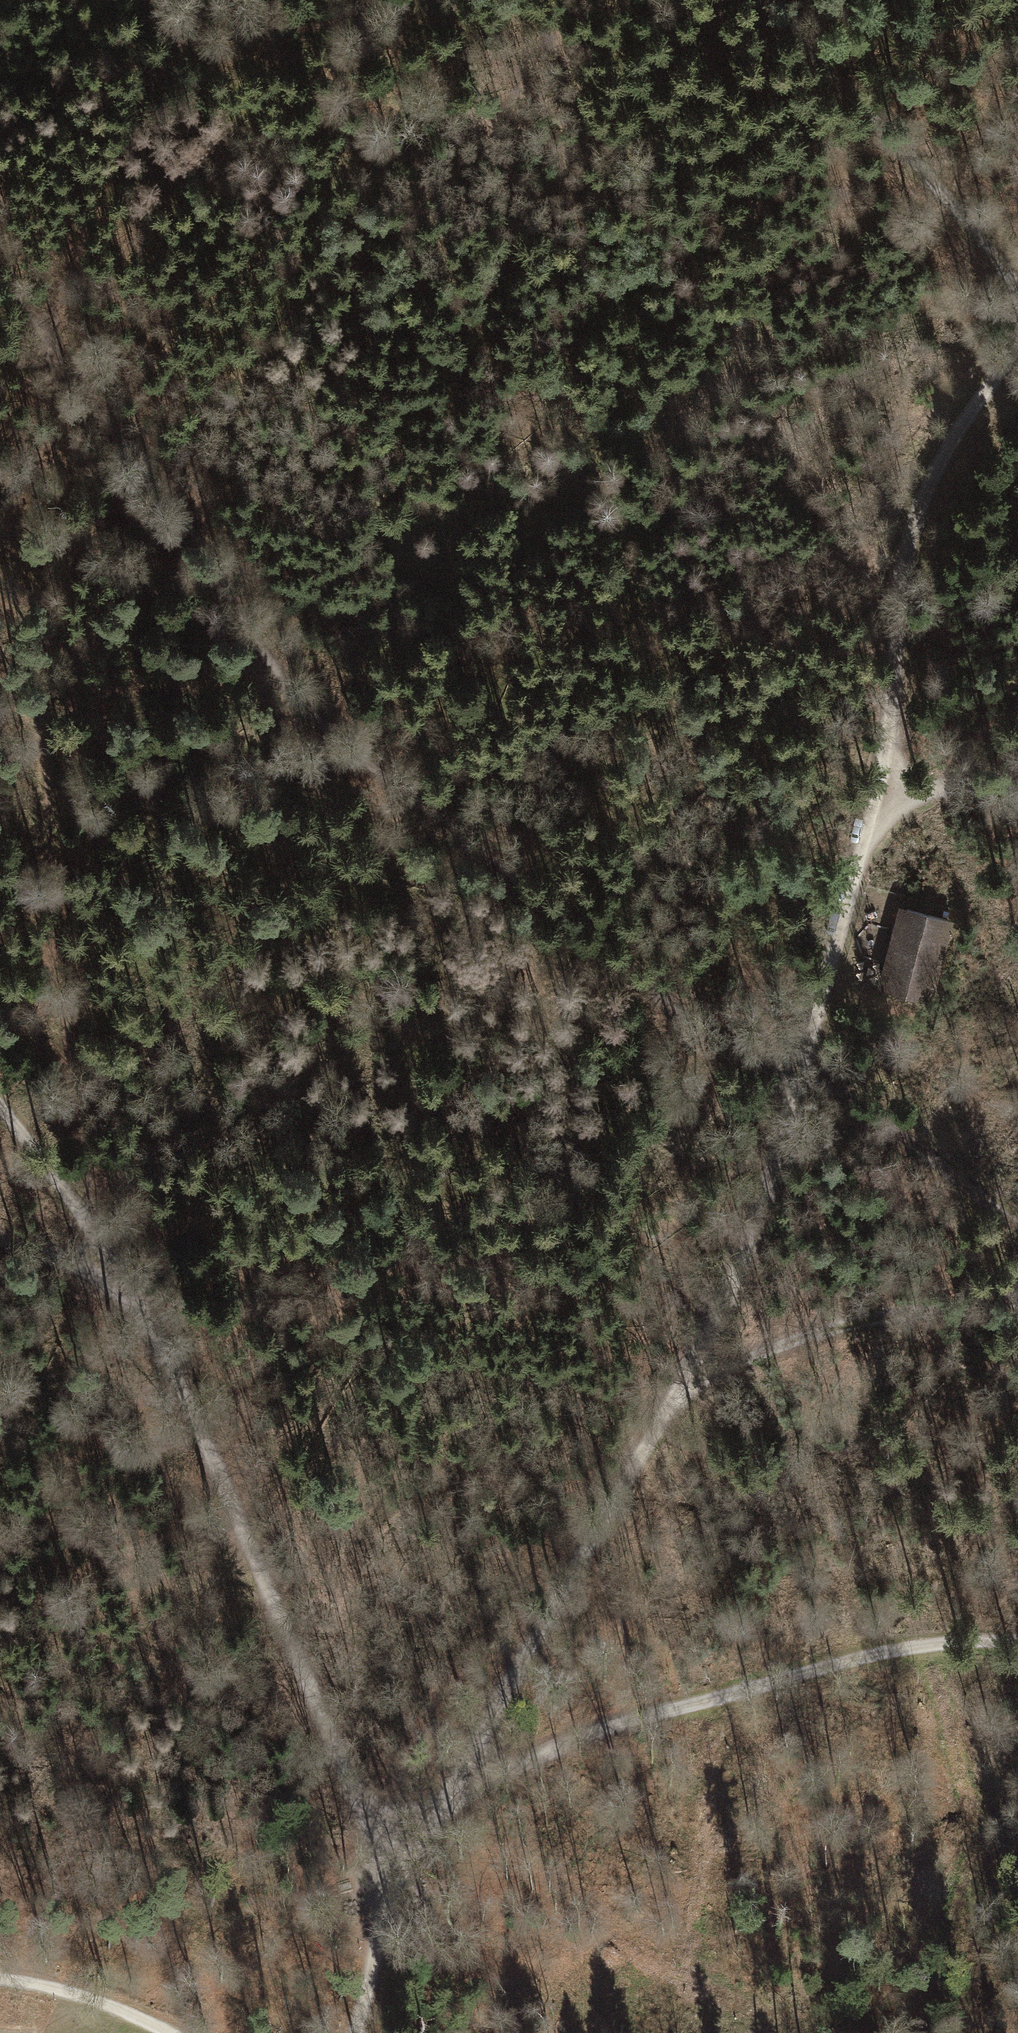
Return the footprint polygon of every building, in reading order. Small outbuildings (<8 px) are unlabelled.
[(875,985),(925,1000),(945,920),(897,908),(875,985)]
